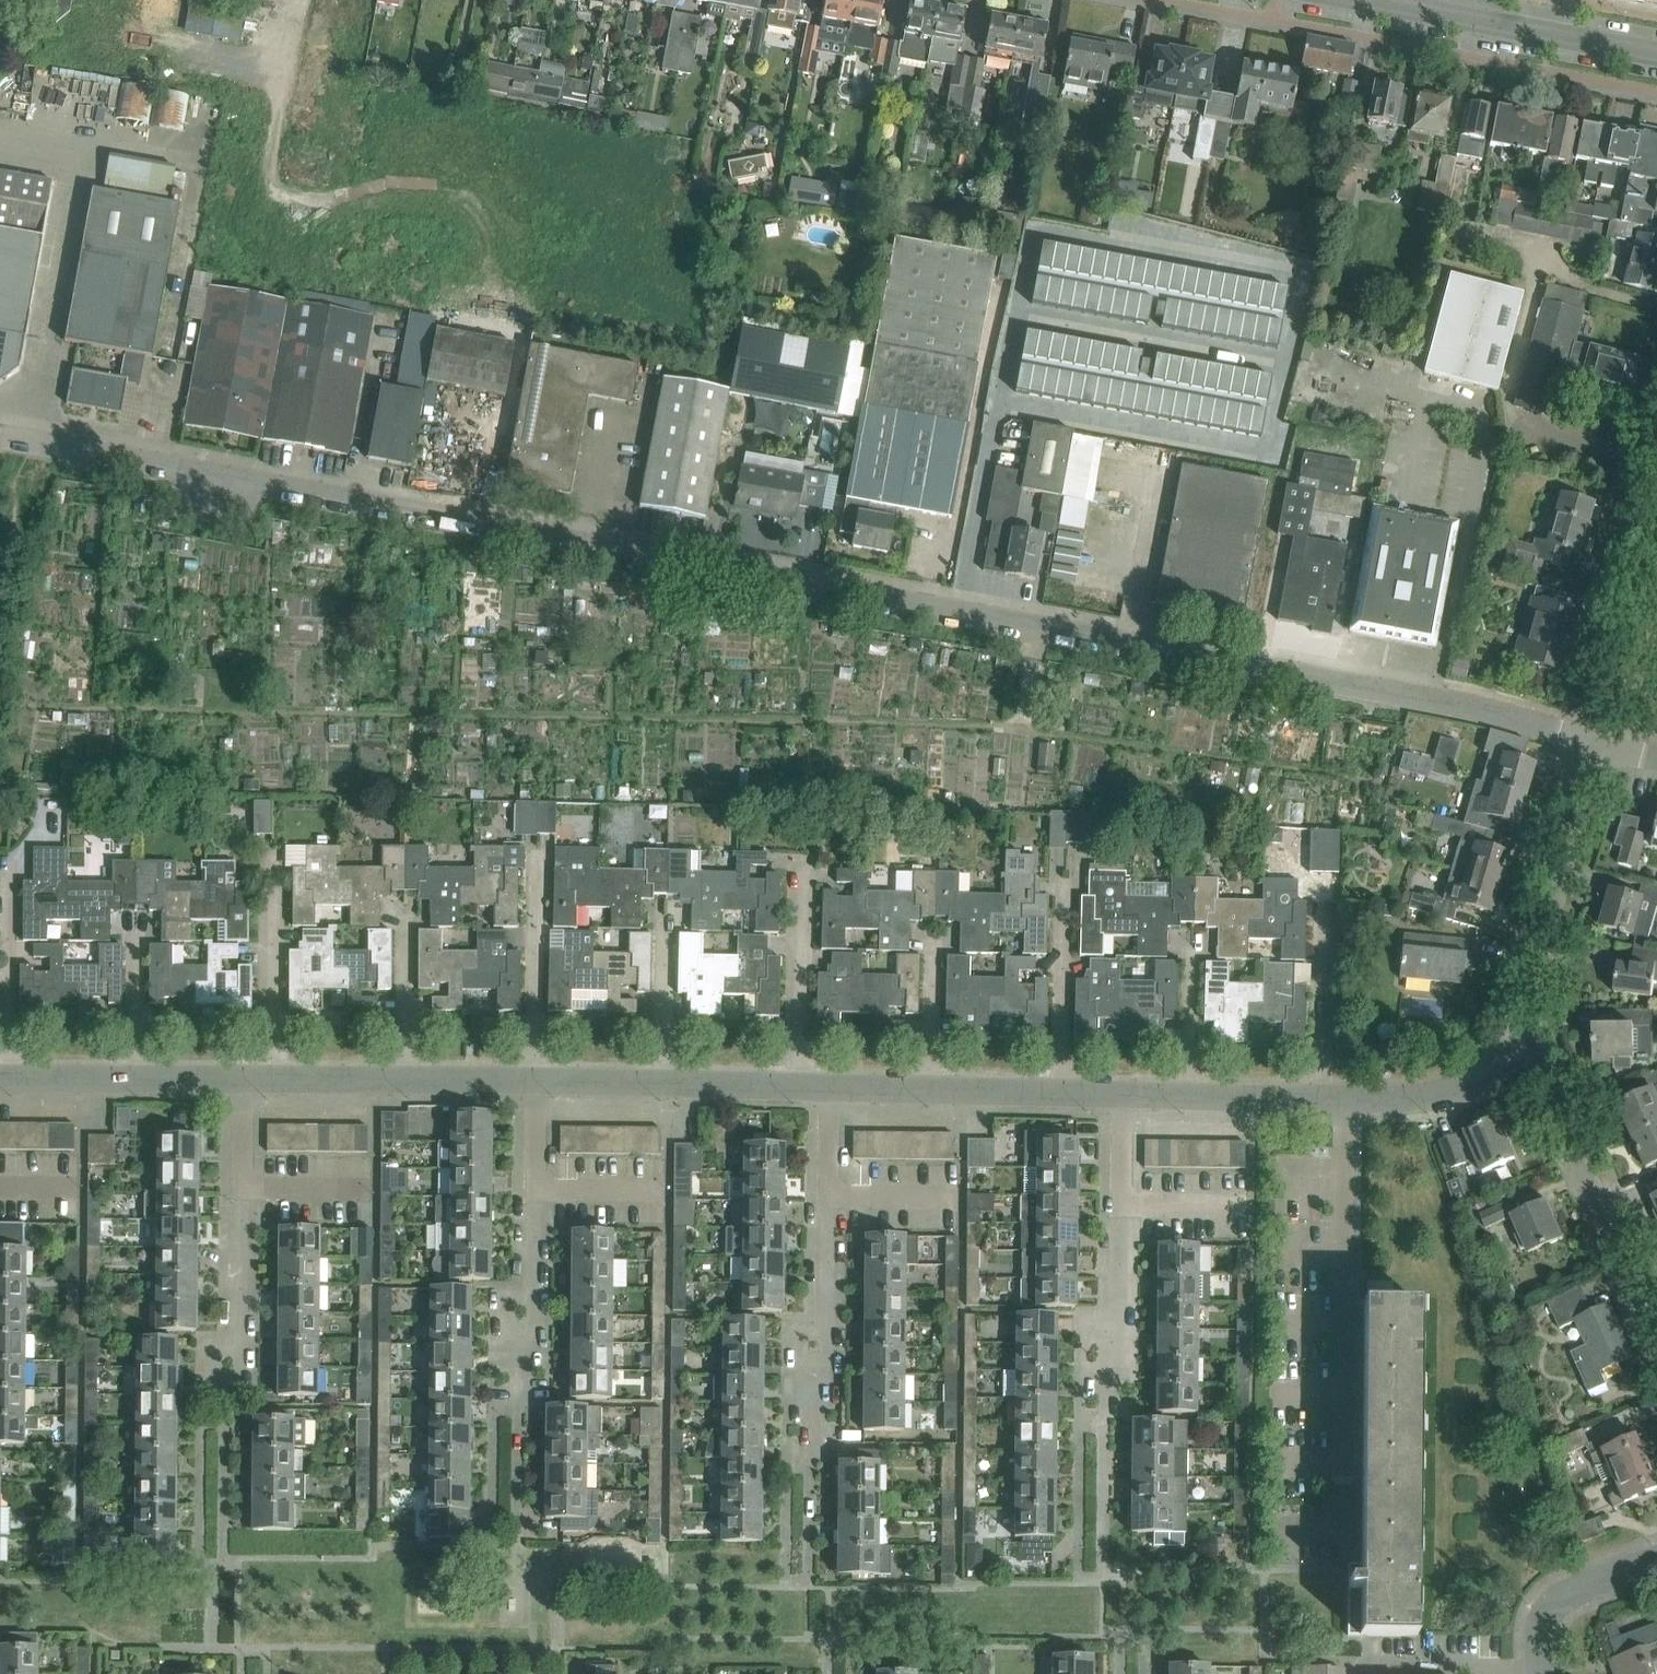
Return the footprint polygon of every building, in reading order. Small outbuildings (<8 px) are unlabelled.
[(50,7),(70,11),(72,0),(51,0),(50,7)] [(185,32),(238,41),(246,2),(234,0),(189,0),(185,32)] [(726,0),(696,0),(709,2),(707,15),(723,19),(726,0)] [(723,19),(723,20),(739,23),(740,19),(752,21),(750,31),(749,31),(741,68),(757,71),(766,28),(768,14),(756,11),(758,0),(726,0),(723,19)] [(795,16),(798,0),(770,0),(768,12),(769,12),(768,14),(766,28),(792,32),(795,16)] [(854,0),(825,0),(822,20),(823,20),(822,29),(808,26),(809,24),(808,23),(799,72),(814,76),(818,53),(843,58),(845,47),(846,43),(854,0)] [(846,43),(845,47),(870,52),(873,38),(876,39),(883,0),(854,0),(846,43)] [(938,7),(925,4),(925,1),(917,0),(916,0),(914,2),(910,1),(904,36),(903,44),(888,41),(881,75),(896,78),(899,60),(927,66),(927,64),(938,7)] [(951,9),(938,7),(927,64),(953,69),(955,56),(958,56),(966,12),(963,12),(962,9),(954,7),(951,9)] [(675,73),(685,16),(673,13),(662,70),(675,73)] [(636,35),(639,17),(627,15),(624,33),(636,35)] [(1013,56),(1021,18),(1005,15),(1004,19),(992,16),(984,55),(1013,60),(1013,56)] [(701,18),(685,16),(675,73),(691,76),(694,55),(701,18)] [(1036,20),(1021,18),(1013,56),(1013,60),(1041,65),(1048,27),(1035,25),(1036,20)] [(1070,42),(1065,66),(1062,85),(1104,93),(1109,70),(1131,74),(1136,48),(1073,35),(1072,42),(1070,42)] [(1348,77),(1354,50),(1354,46),(1306,37),(1300,67),(1348,77)] [(881,75),(888,41),(876,39),(873,38),(870,52),(868,65),(882,67),(881,75)] [(1175,106),(1185,54),(1173,52),(1170,54),(1156,52),(1151,80),(1148,80),(1146,91),(1133,88),(1129,112),(1142,114),(1143,104),(1152,105),(1174,109),(1175,106)] [(1210,158),(1221,98),(1208,96),(1209,91),(1206,91),(1211,62),(1198,60),(1195,56),(1185,54),(1175,106),(1174,109),(1202,114),(1201,122),(1198,122),(1191,159),(1209,162),(1210,158)] [(948,97),(946,110),(960,113),(962,99),(970,58),(958,56),(955,56),(953,69),(948,97)] [(985,61),(970,58),(962,99),(960,113),(959,119),(979,123),(985,91),(979,90),(985,61)] [(508,94),(513,69),(488,64),(482,89),(485,90),(508,94)] [(1236,101),(1221,98),(1210,158),(1223,160),(1229,129),(1231,129),(1232,125),(1245,128),(1254,129),(1259,105),(1264,106),(1263,112),(1273,114),(1270,131),(1303,138),(1309,104),(1293,101),(1297,76),(1297,75),(1243,65),(1236,101)] [(533,99),(538,74),(513,69),(508,94),(533,99)] [(564,76),(539,71),(538,74),(533,99),(559,104),(564,76)] [(1037,144),(1050,74),(1037,71),(1024,141),(1037,144)] [(1358,82),(1344,79),(1338,107),(1353,109),(1358,82)] [(123,84),(116,119),(183,131),(190,96),(123,84)] [(1403,94),(1401,93),(1401,91),(1400,91),(1397,88),(1391,86),(1388,89),(1374,86),(1366,122),(1394,127),(1406,129),(1413,96),(1411,95),(1410,93),(1405,92),(1403,94)] [(562,89),(560,104),(585,109),(588,94),(562,89)] [(1410,132),(1409,131),(1407,131),(1405,141),(1426,145),(1428,137),(1444,139),(1451,101),(1434,98),(1427,94),(1421,95),(1417,94),(1410,132)] [(589,96),(587,107),(608,111),(610,100),(589,96)] [(1477,106),(1465,104),(1459,136),(1455,155),(1456,155),(1454,159),(1456,159),(1445,214),(1456,216),(1465,169),(1468,157),(1471,138),(1484,141),(1491,109),(1487,108),(1488,105),(1477,103),(1477,106)] [(1515,160),(1524,115),(1509,112),(1509,110),(1500,108),(1500,111),(1495,110),(1488,145),(1501,148),(1499,158),(1515,160)] [(632,127),(634,118),(607,113),(605,123),(632,127)] [(636,118),(634,118),(632,127),(667,134),(669,119),(637,113),(636,118)] [(1545,155),(1551,121),(1547,120),(1548,117),(1535,115),(1535,118),(1524,115),(1515,160),(1530,163),(1531,153),(1544,155),(1545,155)] [(1559,122),(1551,121),(1545,155),(1544,155),(1537,186),(1552,188),(1557,162),(1569,165),(1570,160),(1577,126),(1574,125),(1574,121),(1560,119),(1559,122)] [(750,123),(748,142),(766,144),(768,125),(750,123)] [(1581,126),(1574,159),(1586,161),(1583,182),(1596,184),(1598,172),(1602,173),(1603,164),(1606,164),(1609,149),(1604,148),(1608,131),(1598,129),(1595,125),(1588,123),(1584,127),(1581,126)] [(1602,173),(1599,185),(1612,187),(1617,167),(1629,169),(1631,170),(1638,137),(1636,137),(1635,132),(1627,131),(1624,134),(1608,131),(1604,148),(1609,149),(1606,164),(1603,164),(1602,173)] [(1639,137),(1638,137),(1631,170),(1629,169),(1628,177),(1626,177),(1622,205),(1619,222),(1633,225),(1634,225),(1656,230),(1656,140),(1639,137)] [(745,146),(734,148),(735,155),(746,153),(745,146)] [(65,341),(126,352),(145,356),(153,357),(180,205),(170,203),(176,167),(110,154),(103,191),(93,189),(65,341)] [(731,182),(768,175),(764,155),(727,163),(731,182)] [(1456,159),(1454,159),(1440,155),(1434,183),(1419,180),(1414,209),(1445,214),(1456,159)] [(59,183),(0,171),(0,385),(20,371),(21,366),(59,183)] [(765,181),(762,196),(775,198),(778,184),(765,181)] [(782,185),(779,196),(792,200),(795,188),(782,185)] [(1511,229),(1516,201),(1508,200),(1510,187),(1500,185),(1493,224),(1510,227),(1510,229),(1511,229)] [(814,208),(835,212),(839,191),(819,187),(814,208)] [(1120,187),(1118,200),(1129,203),(1131,193),(1129,189),(1120,187)] [(1519,189),(1510,187),(1508,200),(1516,201),(1533,205),(1536,193),(1518,190),(1519,189)] [(839,191),(835,212),(856,215),(859,195),(839,191)] [(1588,245),(1593,219),(1516,203),(1516,201),(1511,229),(1510,229),(1588,245)] [(1590,216),(1592,207),(1566,202),(1565,212),(1590,217),(1590,216)] [(1619,222),(1622,205),(1611,202),(1610,206),(1593,203),(1592,207),(1590,216),(1608,220),(1609,221),(1619,222)] [(902,205),(900,219),(914,222),(917,208),(902,205)] [(1609,221),(1606,236),(1623,239),(1624,236),(1631,237),(1634,225),(1633,225),(1619,222),(1609,221)] [(1637,236),(1624,284),(1652,291),(1656,272),(1656,241),(1637,236)] [(950,518),(968,425),(980,364),(977,363),(997,257),(895,238),(845,498),(838,533),(853,536),(851,547),(886,554),(893,520),(859,514),(862,501),(950,518)] [(1043,243),(1031,303),(1148,325),(1149,317),(1163,320),(1161,328),(1277,349),(1288,289),(1043,243)] [(1017,256),(1003,254),(998,278),(1012,281),(1017,256)] [(1495,391),(1521,293),(1449,274),(1423,372),(1495,391)] [(1542,299),(1515,406),(1556,417),(1564,386),(1625,402),(1636,359),(1575,343),(1585,305),(1591,306),(1594,296),(1586,294),(1546,283),(1542,299)] [(261,439),(286,302),(209,287),(208,289),(191,286),(185,318),(202,321),(183,425),(261,439)] [(373,318),(286,302),(261,439),(347,455),(373,318)] [(435,330),(426,380),(503,396),(512,345),(435,330)] [(1026,331),(1015,392),(1261,437),(1272,377),(1156,355),(1154,363),(1141,361),(1143,353),(1026,331)] [(741,332),(729,394),(837,414),(848,353),(741,332)] [(531,344),(504,482),(570,495),(589,397),(632,405),(640,365),(533,344),(531,344)] [(121,414),(127,380),(140,383),(145,356),(126,352),(121,378),(73,369),(66,403),(121,414)] [(664,378),(640,507),(704,519),(729,390),(664,378)] [(424,394),(381,386),(368,458),(411,466),(424,394)] [(991,522),(983,570),(1009,575),(1016,532),(1013,532),(1021,490),(1061,497),(1073,431),(1033,424),(1024,472),(995,468),(985,521),(991,522)] [(1286,485),(1278,535),(1292,537),(1277,620),(1312,626),(1315,610),(1304,608),(1307,593),(1318,594),(1320,584),(1315,583),(1317,574),(1321,575),(1323,566),(1301,562),(1306,537),(1307,538),(1312,506),(1330,509),(1332,494),(1345,497),(1343,511),(1361,515),(1364,499),(1350,496),(1356,463),(1304,454),(1298,487),(1286,485)] [(1268,481),(1182,465),(1156,603),(1243,619),(1268,481)] [(741,467),(734,507),(794,518),(796,506),(820,510),(826,477),(802,472),(801,478),(741,467)] [(1570,551),(1583,554),(1588,536),(1582,534),(1586,521),(1587,522),(1593,503),(1561,494),(1547,543),(1535,540),(1533,547),(1510,540),(1504,564),(1538,574),(1542,560),(1565,566),(1570,551)] [(1434,647),(1458,523),(1372,506),(1348,631),(1434,647)] [(1016,532),(1009,575),(1034,580),(1042,537),(1016,532)] [(1329,635),(1346,545),(1306,537),(1301,562),(1323,566),(1321,575),(1317,574),(1315,583),(1320,584),(1318,594),(1307,593),(1304,608),(1315,610),(1312,626),(1311,631),(1329,635)] [(1477,569),(1473,582),(1483,584),(1483,583),(1487,581),(1488,581),(1490,573),(1477,569)] [(1561,670),(1570,638),(1577,640),(1579,632),(1574,624),(1581,598),(1537,586),(1522,638),(1531,640),(1525,659),(1561,670)] [(1488,752),(1480,781),(1527,795),(1535,765),(1523,761),(1529,741),(1491,731),(1485,751),(1488,752)] [(562,758),(562,773),(575,774),(575,758),(562,758)] [(1449,777),(1452,767),(1434,762),(1431,772),(1449,777)] [(1518,825),(1527,795),(1494,785),(1480,781),(1476,780),(1464,823),(1464,824),(1487,830),(1492,832),(1496,818),(1518,825)] [(254,835),(272,835),(272,801),(254,801),(254,835)] [(516,803),(516,833),(537,833),(537,819),(538,803),(517,803),(516,803)] [(556,803),(538,803),(537,819),(537,833),(555,834),(556,803)] [(1066,813),(1065,843),(1082,844),(1083,813),(1066,813)] [(1482,846),(1487,830),(1464,824),(1464,823),(1436,815),(1432,828),(1462,837),(1457,854),(1451,870),(1498,884),(1502,869),(1504,870),(1505,865),(1504,864),(1507,855),(1508,856),(1508,854),(1482,846)] [(1655,838),(1638,833),(1642,820),(1625,815),(1617,844),(1625,847),(1620,864),(1637,869),(1644,845),(1656,848),(1656,830),(1655,838)] [(406,893),(406,828),(400,828),(400,847),(382,847),(382,848),(383,848),(383,868),(337,868),(337,886),(350,886),(350,907),(350,927),(380,927),(380,893),(406,893)] [(476,887),(475,869),(429,868),(429,848),(430,848),(430,847),(409,847),(409,828),(406,828),(406,893),(431,893),(431,927),(461,927),(461,907),(461,887),(476,887)] [(1282,828),(1267,828),(1267,843),(1278,843),(1282,840),(1282,828)] [(1310,830),(1310,872),(1338,873),(1340,831),(1310,830)] [(506,868),(505,848),(481,847),(481,836),(475,836),(475,847),(471,847),(471,851),(475,852),(475,869),(476,887),(461,887),(461,907),(495,907),(495,927),(494,927),(519,928),(519,868),(506,868)] [(337,886),(337,868),(337,851),(341,852),(341,847),(306,847),(307,868),(293,868),(293,927),(317,927),(317,926),(316,926),(316,906),(350,907),(350,886),(337,886)] [(599,888),(599,870),(598,870),(598,854),(603,854),(603,849),(569,849),(569,869),(555,869),(554,928),(578,929),(578,927),(577,927),(578,908),(612,909),(613,889),(599,888)] [(1005,850),(1004,874),(1000,874),(1000,878),(1004,878),(1004,895),(1005,895),(1004,914),(989,913),(989,933),(1024,934),(1023,953),(1022,953),(1022,954),(1046,955),(1048,895),(1035,895),(1036,856),(1019,855),(1019,851),(1005,850)] [(667,897),(668,852),(643,851),(643,852),(645,852),(644,872),(599,870),(599,888),(613,889),(612,909),(612,929),(641,930),(642,896),(667,897)] [(36,882),(23,882),(23,941),(47,942),(47,941),(46,941),(46,921),(81,921),(81,901),(66,901),(66,882),(66,866),(71,866),(71,861),(66,861),(66,852),(36,852),(36,882)] [(737,874),(736,874),(690,872),(691,853),(692,854),(692,852),(668,852),(667,897),(693,897),(692,931),(722,932),(723,912),(723,891),(737,892),(737,874)] [(767,867),(767,853),(733,853),(733,857),(737,857),(736,874),(737,874),(737,892),(723,891),(723,912),(758,913),(757,933),(756,933),(756,934),(780,935),(781,875),(767,875),(767,882),(750,881),(751,866),(767,867)] [(136,911),(136,861),(112,861),(112,862),(113,862),(113,882),(66,882),(66,901),(81,901),(81,921),(81,942),(110,942),(110,911),(136,911)] [(205,901),(205,883),(159,882),(159,863),(160,863),(160,861),(136,861),(136,911),(161,911),(161,942),(191,942),(191,921),(191,901),(205,901)] [(236,874),(236,862),(202,862),(202,866),(205,866),(205,883),(205,901),(191,901),(191,921),(226,921),(226,941),(225,941),(225,942),(249,942),(249,883),(236,883),(236,889),(219,889),(219,874),(236,874)] [(1490,910),(1498,884),(1451,870),(1446,885),(1442,898),(1457,902),(1456,903),(1491,913),(1492,911),(1490,910)] [(867,911),(867,892),(866,892),(866,875),(870,875),(870,872),(837,871),(837,884),(854,884),(854,899),(836,898),(837,892),(823,891),(821,950),(846,951),(846,950),(845,950),(845,930),(879,931),(880,911),(867,911)] [(1125,917),(1125,898),(1123,898),(1124,881),(1128,881),(1128,877),(1124,877),(1124,872),(1087,871),(1087,888),(1090,888),(1089,897),(1079,897),(1078,956),(1103,957),(1103,956),(1101,956),(1102,936),(1137,937),(1137,917),(1125,917)] [(935,918),(935,873),(912,872),(912,874),(913,874),(913,893),(867,892),(867,911),(880,911),(879,931),(879,951),(909,951),(910,917),(935,918)] [(1005,895),(1004,895),(958,894),(958,875),(960,875),(960,874),(935,873),(935,918),(959,918),(958,953),(988,954),(989,933),(989,913),(1004,914),(1005,895)] [(1192,924),(1193,878),(1169,878),(1169,879),(1170,879),(1170,899),(1125,898),(1125,917),(1137,917),(1137,937),(1136,957),(1166,958),(1167,924),(1192,924)] [(1261,919),(1262,901),(1216,900),(1216,880),(1217,880),(1217,879),(1193,878),(1192,924),(1218,925),(1217,959),(1247,960),(1247,940),(1248,919),(1261,919)] [(1305,962),(1306,904),(1306,902),(1293,902),(1293,893),(1293,881),(1259,880),(1258,884),(1263,884),(1262,901),(1261,919),(1248,919),(1247,940),(1282,941),(1282,960),(1281,960),(1281,961),(1305,962)] [(1643,950),(1645,951),(1656,909),(1656,889),(1643,885),(1642,887),(1644,887),(1644,886),(1655,890),(1652,901),(1612,890),(1602,926),(1636,936),(1634,949),(1643,950)] [(1413,891),(1408,908),(1439,917),(1451,921),(1456,903),(1457,902),(1442,898),(1442,899),(1413,891)] [(478,931),(478,952),(478,971),(462,970),(462,991),(498,992),(498,1010),(497,1010),(497,1011),(520,1012),(521,952),(508,952),(508,959),(491,959),(491,944),(508,944),(508,932),(482,932),(482,927),(474,927),(474,931),(478,931)] [(592,972),(593,953),(594,933),(598,933),(598,929),(589,929),(589,933),(564,932),(564,945),(581,945),(580,960),(563,960),(563,953),(550,953),(548,1012),(572,1012),(572,1011),(571,1011),(571,992),(607,993),(608,972),(592,972)] [(303,952),(290,952),(290,1011),(314,1011),(314,1010),(312,1010),(312,990),(348,990),(348,970),(333,970),(333,952),(333,931),(330,931),(303,931),(303,952)] [(369,952),(333,952),(333,970),(348,970),(348,990),(348,1011),(378,1011),(378,998),(360,998),(360,984),(378,984),(378,990),(391,990),(391,931),(367,931),(367,932),(369,932),(369,952)] [(478,971),(478,952),(442,952),(442,932),(443,932),(443,931),(419,931),(419,989),(432,990),(432,983),(449,983),(449,998),(432,998),(432,1011),(462,1011),(462,991),(462,970),(478,971)] [(628,954),(593,953),(592,972),(608,972),(607,993),(606,1013),(636,1014),(636,1001),(619,1001),(620,986),(637,986),(636,993),(650,993),(652,934),(627,933),(627,934),(628,934),(628,954)] [(737,936),(737,957),(736,975),(722,975),(722,995),(757,996),(757,1015),(755,1015),(755,1017),(780,1017),(781,958),(767,958),(765,958),(765,950),(767,950),(767,937),(741,937),(741,933),(734,933),(734,936),(737,936)] [(678,993),(692,994),(691,1015),(721,1016),(722,995),(722,975),(736,975),(737,957),(702,956),(702,936),(704,936),(704,935),(679,934),(678,993)] [(1403,935),(1399,977),(1463,984),(1464,976),(1473,979),(1473,976),(1464,974),(1465,965),(1474,966),(1473,969),(1472,969),(1472,970),(1474,970),(1477,942),(1403,935)] [(64,984),(64,966),(64,945),(68,945),(68,942),(60,941),(60,945),(33,945),(33,958),(51,958),(51,972),(33,972),(33,966),(20,966),(19,1025),(44,1025),(44,1024),(43,1024),(43,1005),(79,1005),(79,984),(64,984)] [(208,945),(208,965),(208,985),(192,985),(192,1005),(228,1005),(228,1025),(227,1025),(227,1026),(251,1026),(252,966),(238,966),(238,973),(221,973),(221,958),(238,958),(238,945),(212,945),(212,942),(204,942),(204,945),(208,945)] [(99,966),(64,966),(64,984),(79,984),(79,1005),(79,1025),(108,1025),(108,1013),(91,1013),(91,998),(108,998),(108,1004),(121,1004),(122,945),(98,945),(98,946),(99,946),(99,966)] [(208,985),(208,965),(172,965),(172,947),(174,947),(174,945),(150,945),(150,1005),(163,1005),(163,998),(180,998),(180,1013),(163,1013),(163,1025),(192,1025),(192,1005),(192,985),(208,985)] [(861,993),(861,974),(862,954),(866,954),(866,951),(859,950),(859,954),(832,954),(832,966),(835,966),(835,971),(831,974),(818,974),(816,1033),(841,1034),(841,1033),(839,1033),(840,1013),(875,1014),(875,993),(861,993)] [(1645,951),(1643,950),(1641,968),(1618,965),(1614,994),(1652,999),(1654,982),(1656,982),(1656,952),(1645,951)] [(896,975),(861,974),(861,993),(875,993),(875,1014),(874,1035),(904,1035),(904,1022),(887,1022),(887,1007),(905,1007),(904,1014),(918,1014),(920,955),(896,954),(896,956),(897,956),(896,975)] [(1005,957),(1005,978),(1004,996),(989,996),(989,1017),(1024,1017),(1024,1037),(1023,1037),(1023,1038),(1047,1038),(1048,979),(1034,979),(1034,986),(1017,985),(1017,971),(1035,971),(1035,959),(1009,958),(1009,954),(1002,954),(1002,957),(1005,957)] [(947,956),(946,1015),(959,1015),(959,1036),(989,1037),(989,1017),(989,996),(1004,996),(1005,978),(970,977),(970,957),(972,957),(972,956),(947,956)] [(1090,960),(1090,973),(1085,981),(1075,981),(1074,1039),(1099,1040),(1099,1039),(1097,1039),(1098,1020),(1136,1021),(1136,1000),(1119,1000),(1120,981),(1120,961),(1124,961),(1124,957),(1116,957),(1116,961),(1090,960)] [(1155,982),(1120,981),(1119,1000),(1136,1000),(1136,1021),(1135,1041),(1165,1041),(1165,1029),(1162,1029),(1166,1021),(1177,1021),(1178,961),(1154,961),(1154,962),(1155,962),(1155,982)] [(1305,1044),(1306,985),(1293,985),(1294,964),(1268,964),(1268,961),(1264,961),(1264,984),(1263,1003),(1249,1003),(1249,1023),(1282,1024),(1282,1043),(1281,1043),(1281,1044),(1305,1044)] [(1249,1043),(1249,1023),(1249,1003),(1263,1003),(1264,984),(1228,984),(1229,964),(1230,964),(1230,963),(1206,963),(1205,1022),(1219,1022),(1219,1030),(1219,1042),(1249,1043)] [(1594,1027),(1594,1059),(1617,1059),(1617,1070),(1635,1069),(1635,1059),(1654,1059),(1654,1012),(1618,1013),(1618,1027),(1594,1027)] [(1648,1076),(1653,1088),(1620,1103),(1634,1135),(1656,1125),(1656,1072),(1648,1076)] [(127,1108),(116,1108),(116,1122),(127,1122),(127,1108)] [(382,1113),(382,1141),(383,1141),(395,1141),(395,1113),(382,1113)] [(409,1141),(409,1113),(395,1113),(395,1141),(409,1141)] [(491,1142),(491,1114),(452,1114),(452,1142),(491,1142)] [(1469,1136),(1458,1140),(1462,1150),(1473,1146),(1484,1172),(1515,1158),(1498,1118),(1467,1131),(1469,1136)] [(12,1123),(0,1123),(0,1150),(12,1150),(12,1123)] [(24,1150),(24,1124),(12,1123),(12,1150),(24,1150)] [(37,1150),(37,1124),(24,1124),(24,1150),(37,1150)] [(50,1150),(50,1124),(37,1124),(37,1150),(50,1150)] [(62,1150),(62,1124),(50,1124),(50,1150),(62,1150)] [(75,1150),(75,1124),(62,1124),(62,1150),(75,1150)] [(279,1151),(280,1125),(267,1125),(267,1151),(279,1151)] [(292,1152),(292,1125),(280,1125),(279,1151),(292,1152)] [(305,1152),(305,1125),(292,1125),(292,1152),(305,1152)] [(318,1152),(318,1125),(305,1125),(305,1152),(318,1152)] [(330,1152),(330,1126),(318,1125),(318,1152),(330,1152)] [(1634,1135),(1648,1167),(1656,1163),(1656,1125),(1634,1135)] [(343,1152),(343,1126),(330,1126),(330,1152),(343,1152)] [(356,1152),(356,1126),(343,1126),(343,1152),(356,1152)] [(368,1152),(368,1126),(356,1126),(356,1152),(368,1152)] [(573,1154),(573,1127),(561,1127),(561,1154),(573,1154)] [(586,1154),(586,1127),(573,1127),(573,1154),(586,1154)] [(598,1154),(598,1127),(586,1127),(586,1154),(598,1154)] [(610,1154),(611,1127),(598,1127),(598,1154),(610,1154)] [(623,1154),(623,1127),(611,1127),(610,1154),(623,1154)] [(635,1154),(636,1127),(623,1127),(623,1154),(635,1154)] [(648,1154),(648,1128),(636,1127),(635,1154),(648,1154)] [(660,1154),(661,1128),(648,1128),(648,1154),(660,1154)] [(865,1159),(866,1132),(853,1132),(853,1159),(865,1159)] [(878,1159),(878,1132),(866,1132),(865,1159),(878,1159)] [(891,1159),(891,1132),(878,1132),(878,1159),(891,1159)] [(903,1159),(904,1132),(891,1132),(891,1159),(903,1159)] [(916,1159),(916,1133),(904,1132),(903,1159),(916,1159)] [(1076,1141),(1037,1140),(1037,1132),(1022,1132),(1022,1140),(1022,1168),(1037,1169),(1076,1169),(1076,1141)] [(928,1160),(929,1133),(916,1133),(916,1159),(928,1160)] [(941,1160),(941,1133),(929,1133),(928,1160),(941,1160)] [(953,1160),(954,1133),(941,1133),(941,1160),(953,1160)] [(89,1135),(89,1164),(102,1164),(102,1135),(89,1135)] [(115,1164),(115,1135),(102,1135),(102,1164),(115,1164)] [(1467,1162),(1458,1140),(1457,1135),(1443,1140),(1441,1141),(1452,1168),(1467,1162)] [(159,1136),(159,1164),(197,1164),(197,1136),(159,1136)] [(968,1140),(968,1168),(981,1168),(981,1140),(968,1140)] [(994,1169),(994,1140),(981,1140),(981,1168),(994,1169)] [(1156,1168),(1157,1141),(1144,1141),(1144,1167),(1156,1168)] [(1169,1168),(1169,1141),(1157,1141),(1156,1168),(1169,1168)] [(1182,1168),(1182,1141),(1169,1141),(1169,1168),(1182,1168)] [(1194,1168),(1195,1141),(1182,1141),(1182,1168),(1194,1168)] [(1207,1168),(1207,1141),(1195,1141),(1194,1168),(1207,1168)] [(1219,1168),(1220,1141),(1207,1141),(1207,1168),(1219,1168)] [(1232,1168),(1232,1141),(1220,1141),(1219,1168),(1232,1168)] [(1245,1168),(1245,1142),(1232,1141),(1232,1168),(1245,1168)] [(491,1169),(491,1142),(452,1142),(439,1142),(439,1169),(452,1169),(491,1169)] [(675,1173),(675,1200),(691,1200),(691,1174),(688,1174),(688,1145),(675,1145),(675,1173)] [(688,1145),(688,1174),(691,1174),(701,1174),(701,1145),(688,1145)] [(745,1145),(745,1173),(783,1174),(783,1146),(745,1145)] [(197,1192),(197,1164),(159,1164),(159,1191),(197,1192)] [(409,1169),(382,1169),(381,1169),(381,1196),(393,1196),(393,1197),(409,1197),(409,1169)] [(491,1197),(491,1169),(452,1169),(451,1197),(491,1197)] [(1076,1196),(1076,1169),(1037,1169),(1037,1194),(1037,1196),(1076,1196)] [(783,1201),(783,1174),(745,1173),(744,1201),(783,1201)] [(1486,1195),(1491,1208),(1516,1197),(1511,1184),(1486,1195)] [(88,1192),(88,1209),(100,1209),(101,1191),(89,1191),(88,1192)] [(197,1219),(197,1192),(159,1191),(145,1191),(146,1219),(158,1219),(197,1219)] [(967,1193),(967,1210),(994,1211),(994,1194),(967,1193)] [(1076,1224),(1076,1196),(1037,1196),(1037,1194),(1021,1194),(1020,1223),(1022,1223),(1037,1222),(1037,1224),(1076,1224)] [(381,1196),(381,1213),(393,1213),(393,1197),(393,1196),(381,1196)] [(490,1224),(491,1197),(451,1197),(439,1196),(438,1224),(451,1224),(490,1224)] [(695,1200),(691,1200),(675,1200),(674,1227),(686,1227),(695,1228),(695,1200)] [(783,1228),(783,1201),(744,1201),(744,1228),(783,1228)] [(1530,1253),(1546,1246),(1562,1239),(1546,1202),(1516,1215),(1510,1201),(1481,1214),(1487,1229),(1514,1217),(1530,1253)] [(88,1219),(88,1236),(100,1236),(100,1219),(88,1219)] [(196,1247),(197,1219),(158,1219),(158,1247),(196,1247)] [(1075,1252),(1076,1224),(1037,1224),(1037,1222),(1022,1223),(1022,1251),(1036,1251),(1075,1252)] [(19,1249),(19,1236),(22,1236),(22,1226),(25,1226),(25,1223),(0,1223),(0,1277),(26,1278),(26,1249),(19,1249)] [(381,1230),(381,1240),(393,1241),(393,1223),(381,1223),(381,1230)] [(978,1251),(979,1223),(967,1223),(966,1251),(978,1251)] [(490,1252),(490,1224),(451,1224),(438,1224),(438,1251),(490,1252)] [(674,1227),(674,1244),(686,1244),(686,1227),(674,1227)] [(318,1230),(319,1228),(280,1228),(280,1257),(318,1257),(318,1238),(326,1238),(326,1229),(318,1230)] [(782,1256),(783,1228),(744,1228),(725,1228),(725,1255),(744,1255),(782,1256)] [(351,1229),(351,1257),(361,1257),(372,1257),(373,1229),(361,1229),(351,1229)] [(612,1260),(612,1232),(573,1231),(573,1259),(612,1260)] [(666,1260),(666,1233),(654,1233),(654,1260),(666,1260)] [(905,1237),(865,1237),(865,1265),(917,1265),(917,1238),(905,1237)] [(88,1251),(88,1263),(100,1264),(100,1246),(88,1246),(88,1251)] [(1197,1275),(1197,1260),(1210,1261),(1211,1247),(1197,1247),(1158,1246),(1158,1274),(1197,1275)] [(196,1275),(196,1247),(158,1247),(158,1274),(196,1275)] [(946,1249),(946,1266),(958,1266),(958,1249),(946,1249)] [(381,1251),(380,1268),(392,1268),(392,1251),(381,1251)] [(490,1280),(490,1252),(438,1251),(438,1279),(490,1280)] [(978,1278),(978,1251),(966,1251),(966,1278),(978,1278)] [(1075,1279),(1075,1252),(1036,1251),(1022,1251),(1023,1279),(1036,1279),(1075,1279)] [(674,1255),(674,1272),(686,1272),(686,1255),(674,1255)] [(782,1283),(782,1256),(744,1255),(743,1283),(782,1283)] [(318,1285),(318,1257),(280,1257),(280,1284),(318,1285)] [(1238,1258),(1237,1275),(1249,1275),(1249,1258),(1238,1258)] [(612,1287),(612,1260),(573,1259),(573,1287),(612,1287)] [(665,1288),(666,1260),(654,1260),(653,1288),(665,1288)] [(67,1261),(67,1278),(79,1278),(79,1261),(67,1261)] [(917,1266),(917,1265),(865,1265),(864,1292),(904,1293),(904,1266),(917,1266)] [(360,1268),(360,1285),(372,1285),(372,1268),(360,1268)] [(88,1274),(87,1291),(100,1291),(100,1274),(88,1274)] [(196,1302),(196,1275),(158,1274),(158,1302),(196,1302)] [(1210,1275),(1197,1275),(1158,1274),(1157,1302),(1196,1302),(1210,1303),(1210,1275)] [(945,1276),(945,1293),(958,1293),(958,1276),(945,1276)] [(26,1278),(0,1277),(0,1305),(25,1305),(26,1278)] [(966,1278),(965,1295),(978,1296),(978,1278),(966,1278)] [(1075,1308),(1075,1279),(1036,1279),(1023,1279),(1023,1307),(1075,1308)] [(674,1282),(674,1299),(686,1299),(686,1282),(674,1282)] [(782,1311),(782,1283),(743,1283),(743,1311),(782,1311)] [(318,1312),(318,1285),(280,1284),(279,1312),(318,1312)] [(1582,1284),(1548,1298),(1560,1326),(1561,1328),(1577,1321),(1588,1345),(1571,1352),(1589,1392),(1607,1385),(1600,1370),(1632,1356),(1608,1303),(1593,1310),(1582,1284)] [(1237,1286),(1237,1303),(1249,1303),(1249,1286),(1237,1286)] [(380,1287),(379,1306),(392,1306),(392,1287),(380,1287)] [(611,1315),(612,1287),(573,1287),(572,1314),(611,1315)] [(67,1288),(67,1306),(79,1306),(79,1289),(67,1288)] [(432,1288),(432,1316),(470,1316),(471,1288),(432,1288)] [(665,1315),(665,1288),(653,1288),(653,1315),(665,1315)] [(904,1320),(904,1293),(864,1292),(864,1320),(904,1320)] [(360,1295),(360,1313),(372,1313),(372,1295),(360,1295)] [(87,1301),(87,1319),(99,1319),(100,1302),(87,1301)] [(196,1330),(196,1302),(158,1302),(158,1330),(196,1330)] [(1196,1330),(1196,1302),(1157,1302),(1157,1329),(1196,1330)] [(1349,1599),(1348,1599),(1348,1636),(1367,1636),(1417,1636),(1420,1303),(1367,1303),(1363,1303),(1363,1305),(1370,1305),(1368,1484),(1367,1565),(1362,1564),(1355,1564),(1355,1580),(1349,1580),(1349,1599)] [(945,1304),(945,1321),(957,1321),(957,1304),(945,1304)] [(25,1305),(0,1305),(0,1332),(25,1333),(25,1305)] [(318,1340),(318,1312),(279,1312),(279,1340),(318,1340)] [(1237,1313),(1236,1330),(1248,1330),(1248,1313),(1237,1313)] [(611,1342),(611,1315),(572,1314),(572,1342),(611,1342)] [(379,1315),(379,1334),(392,1334),(392,1315),(379,1315)] [(67,1316),(67,1333),(78,1333),(79,1316),(67,1316)] [(470,1344),(470,1316),(432,1316),(431,1344),(470,1344)] [(965,1316),(965,1333),(977,1334),(977,1316),(965,1316)] [(1017,1316),(1017,1344),(1056,1345),(1056,1317),(1017,1316)] [(724,1318),(724,1347),(763,1347),(763,1319),(724,1318)] [(673,1319),(672,1346),(684,1346),(685,1319),(673,1319)] [(903,1348),(904,1320),(864,1320),(864,1347),(903,1348)] [(360,1323),(359,1340),(371,1340),(372,1323),(360,1323)] [(653,1326),(653,1343),(665,1343),(665,1326),(653,1326)] [(1196,1357),(1196,1330),(1157,1329),(1156,1357),(1196,1357)] [(945,1331),(944,1348),(957,1349),(957,1331),(945,1331)] [(25,1333),(0,1332),(0,1360),(25,1360),(25,1333)] [(87,1338),(87,1356),(98,1356),(98,1338),(87,1338)] [(137,1339),(137,1367),(176,1367),(177,1339),(137,1339)] [(318,1368),(318,1340),(279,1340),(279,1367),(318,1368)] [(1236,1341),(1236,1358),(1247,1358),(1248,1341),(1236,1341)] [(611,1370),(611,1342),(572,1342),(572,1369),(611,1370)] [(379,1343),(379,1362),(391,1362),(391,1343),(379,1343)] [(66,1344),(66,1361),(78,1361),(78,1344),(66,1344)] [(470,1372),(470,1344),(431,1344),(431,1371),(470,1372)] [(965,1344),(965,1361),(977,1361),(977,1344),(965,1344)] [(1055,1372),(1056,1345),(1017,1344),(1017,1372),(1055,1372)] [(672,1346),(672,1363),(684,1364),(684,1346),(672,1346)] [(763,1375),(763,1347),(724,1347),(724,1374),(763,1375)] [(903,1375),(903,1348),(864,1347),(863,1375),(903,1375)] [(359,1351),(359,1368),(371,1368),(371,1351),(359,1351)] [(653,1353),(652,1370),(664,1370),(665,1353),(653,1353)] [(1195,1385),(1196,1357),(1156,1357),(1156,1384),(1195,1385)] [(944,1359),(944,1376),(957,1376),(957,1359),(944,1359)] [(25,1360),(0,1360),(0,1388),(25,1388),(25,1360)] [(86,1366),(86,1384),(97,1384),(97,1366),(86,1366)] [(176,1395),(176,1367),(137,1367),(137,1394),(176,1395)] [(317,1396),(318,1368),(279,1367),(279,1396),(317,1396)] [(359,1368),(359,1385),(371,1385),(371,1368),(359,1368)] [(1235,1368),(1235,1385),(1247,1386),(1247,1368),(1235,1368)] [(610,1398),(611,1370),(572,1369),(571,1398),(610,1398)] [(664,1398),(664,1370),(652,1370),(652,1398),(664,1398)] [(66,1371),(66,1388),(78,1388),(78,1371),(66,1371)] [(379,1371),(379,1390),(391,1390),(391,1371),(379,1371)] [(469,1399),(470,1372),(431,1371),(431,1399),(469,1399)] [(964,1371),(964,1389),(976,1389),(977,1371),(964,1371)] [(1055,1400),(1055,1372),(1017,1372),(1016,1399),(1055,1400)] [(672,1374),(672,1391),(683,1391),(684,1374),(672,1374)] [(762,1402),(763,1375),(724,1374),(714,1374),(714,1402),(723,1402),(762,1402)] [(902,1403),(903,1375),(863,1375),(863,1402),(902,1403)] [(1195,1413),(1195,1385),(1156,1384),(1156,1412),(1195,1413)] [(944,1386),(944,1403),(956,1404),(956,1386),(944,1386)] [(25,1388),(0,1388),(0,1415),(24,1415),(25,1388)] [(86,1394),(86,1411),(97,1411),(97,1394),(86,1394)] [(176,1422),(176,1395),(137,1394),(137,1422),(176,1422)] [(379,1398),(378,1417),(391,1417),(391,1398),(379,1398)] [(66,1399),(66,1416),(77,1416),(78,1399),(66,1399)] [(469,1427),(469,1399),(431,1399),(430,1426),(469,1427)] [(964,1399),(964,1416),(976,1416),(976,1399),(964,1399)] [(1055,1427),(1055,1400),(1016,1399),(1016,1427),(1055,1427)] [(671,1401),(671,1419),(683,1419),(683,1402),(671,1401)] [(762,1430),(762,1402),(723,1402),(723,1430),(762,1430)] [(902,1431),(902,1403),(863,1402),(863,1430),(902,1431)] [(599,1407),(586,1407),(547,1407),(547,1435),(599,1435),(599,1407)] [(641,1407),(640,1435),(640,1436),(651,1436),(651,1435),(663,1435),(663,1408),(641,1407)] [(944,1414),(943,1431),(956,1431),(956,1414),(944,1414)] [(24,1415),(0,1415),(0,1443),(24,1444),(24,1430),(38,1430),(39,1416),(24,1415)] [(255,1419),(254,1446),(293,1447),(305,1447),(306,1420),(293,1420),(255,1419)] [(86,1421),(86,1439),(97,1439),(97,1421),(86,1421)] [(176,1450),(176,1422),(137,1422),(136,1449),(176,1450)] [(1187,1422),(1173,1422),(1132,1422),(1132,1450),(1186,1450),(1187,1422)] [(378,1426),(378,1445),(390,1445),(391,1426),(378,1426)] [(469,1455),(469,1427),(430,1426),(430,1454),(469,1455)] [(964,1426),(964,1443),(976,1444),(976,1426),(964,1426)] [(65,1427),(65,1444),(77,1444),(77,1427),(65,1427)] [(1054,1455),(1055,1427),(1016,1427),(1016,1454),(1054,1455)] [(671,1429),(671,1446),(683,1446),(683,1429),(671,1429)] [(1583,1429),(1556,1441),(1559,1459),(1590,1444),(1583,1429)] [(357,1430),(357,1447),(370,1447),(370,1430),(357,1430)] [(762,1458),(762,1430),(723,1430),(723,1457),(762,1458)] [(1610,1479),(1649,1462),(1638,1437),(1642,1435),(1642,1433),(1591,1455),(1596,1467),(1609,1465),(1614,1476),(1610,1478),(1610,1479)] [(1234,1434),(1234,1451),(1246,1451),(1247,1434),(1234,1434)] [(599,1449),(599,1435),(547,1435),(547,1463),(586,1463),(586,1449),(599,1449)] [(651,1436),(651,1452),(663,1453),(663,1435),(651,1435),(651,1436)] [(293,1474),(293,1447),(254,1446),(254,1474),(293,1474)] [(86,1449),(85,1466),(97,1466),(97,1449),(86,1449)] [(175,1477),(176,1450),(136,1449),(136,1477),(175,1477)] [(1186,1478),(1186,1450),(1132,1450),(1132,1477),(1186,1478)] [(887,1464),(887,1451),(859,1451),(859,1464),(840,1463),(839,1491),(878,1492),(878,1464),(887,1464)] [(378,1453),(378,1472),(390,1473),(390,1454),(378,1453)] [(468,1482),(469,1455),(430,1454),(430,1482),(468,1482)] [(964,1454),(964,1471),(976,1471),(976,1454),(964,1454)] [(1054,1482),(1054,1455),(1016,1454),(1015,1482),(1054,1482)] [(309,1456),(308,1480),(326,1481),(327,1456),(309,1456)] [(671,1457),(670,1474),(682,1474),(682,1457),(671,1457)] [(761,1485),(762,1458),(723,1457),(722,1485),(761,1485)] [(357,1458),(357,1475),(370,1475),(370,1458),(357,1458)] [(1234,1461),(1233,1478),(1246,1478),(1246,1461),(1234,1461)] [(1649,1462),(1610,1479),(1614,1477),(1619,1488),(1609,1496),(1614,1508),(1656,1489),(1656,1481),(1649,1462)] [(586,1490),(586,1463),(547,1463),(547,1490),(586,1490)] [(76,1464),(64,1464),(64,1481),(76,1481),(76,1464)] [(650,1473),(650,1490),(662,1490),(662,1473),(650,1473)] [(293,1475),(293,1474),(254,1474),(254,1501),(292,1502),(304,1502),(305,1475),(293,1475)] [(943,1475),(943,1492),(955,1492),(955,1475),(943,1475)] [(85,1476),(85,1493),(96,1494),(96,1476),(85,1476)] [(175,1505),(175,1477),(136,1477),(136,1504),(175,1505)] [(1186,1505),(1186,1478),(1132,1477),(1131,1505),(1186,1505)] [(390,1510),(390,1481),(378,1481),(377,1510),(390,1510)] [(963,1481),(963,1498),(975,1498),(976,1481),(963,1481)] [(468,1538),(468,1482),(430,1482),(429,1538),(468,1538)] [(1054,1510),(1054,1482),(1015,1482),(1015,1509),(1054,1510)] [(670,1484),(670,1502),(682,1502),(682,1485),(670,1484)] [(357,1485),(356,1502),(369,1503),(369,1485),(357,1485)] [(761,1513),(761,1485),(722,1485),(722,1513),(761,1513)] [(1233,1489),(1233,1506),(1245,1506),(1245,1489),(1233,1489)] [(598,1491),(586,1490),(547,1490),(547,1518),(560,1518),(560,1532),(584,1532),(589,1531),(593,1528),(596,1524),(597,1519),(598,1491)] [(662,1519),(662,1490),(650,1490),(650,1519),(662,1519)] [(878,1519),(878,1492),(839,1491),(839,1519),(878,1519)] [(76,1492),(64,1492),(64,1509),(76,1509),(76,1492)] [(1604,1500),(1584,1503),(1586,1518),(1606,1515),(1604,1500)] [(292,1530),(292,1502),(254,1501),(253,1530),(292,1530)] [(943,1502),(943,1519),(954,1519),(955,1502),(943,1502)] [(85,1504),(85,1521),(96,1521),(96,1504),(85,1504)] [(175,1532),(175,1505),(136,1504),(136,1532),(175,1532)] [(1186,1533),(1186,1505),(1131,1505),(1131,1533),(1186,1533)] [(11,1509),(0,1509),(0,1536),(11,1536),(11,1509)] [(963,1509),(963,1526),(975,1526),(975,1509),(963,1509)] [(1054,1538),(1054,1510),(1015,1509),(1015,1531),(1022,1531),(1022,1537),(1021,1537),(1020,1563),(1043,1563),(1043,1554),(1052,1554),(1052,1538),(1054,1538)] [(670,1519),(669,1529),(681,1529),(681,1512),(670,1512),(670,1519)] [(356,1513),(356,1530),(369,1531),(369,1513),(356,1513)] [(761,1541),(761,1513),(722,1513),(722,1541),(761,1541)] [(1232,1516),(1232,1534),(1244,1534),(1245,1534),(1245,1517),(1232,1516)] [(1601,1517),(1573,1528),(1576,1545),(1607,1534),(1601,1517)] [(75,1519),(64,1519),(64,1537),(75,1537),(75,1519)] [(878,1546),(878,1519),(839,1519),(839,1546),(878,1546)] [(942,1530),(942,1547),(954,1547),(954,1536),(954,1530),(942,1530)] [(96,1559),(96,1531),(85,1531),(85,1559),(96,1559)] [(175,1560),(175,1532),(136,1532),(136,1560),(175,1560)] [(877,1574),(878,1546),(839,1546),(839,1574),(877,1574)] [(75,1548),(64,1548),(63,1565),(75,1565),(75,1560),(75,1548)] [(942,1558),(942,1575),(954,1575),(954,1558),(942,1558)] [(1611,1641),(1617,1658),(1612,1660),(1618,1673),(1652,1673),(1647,1661),(1643,1662),(1639,1651),(1656,1644),(1656,1625),(1611,1641)] [(37,1648),(38,1634),(2,1634),(1,1648),(0,1648),(0,1673),(37,1673),(37,1648)] [(88,1649),(76,1649),(76,1673),(88,1673),(88,1649)] [(975,1673),(987,1673),(987,1658),(976,1658),(975,1658),(975,1673)] [(1051,1673),(1090,1673),(1091,1658),(1051,1658),(1051,1673)] [(1169,1673),(1207,1673),(1207,1666),(1169,1666),(1169,1673)]
